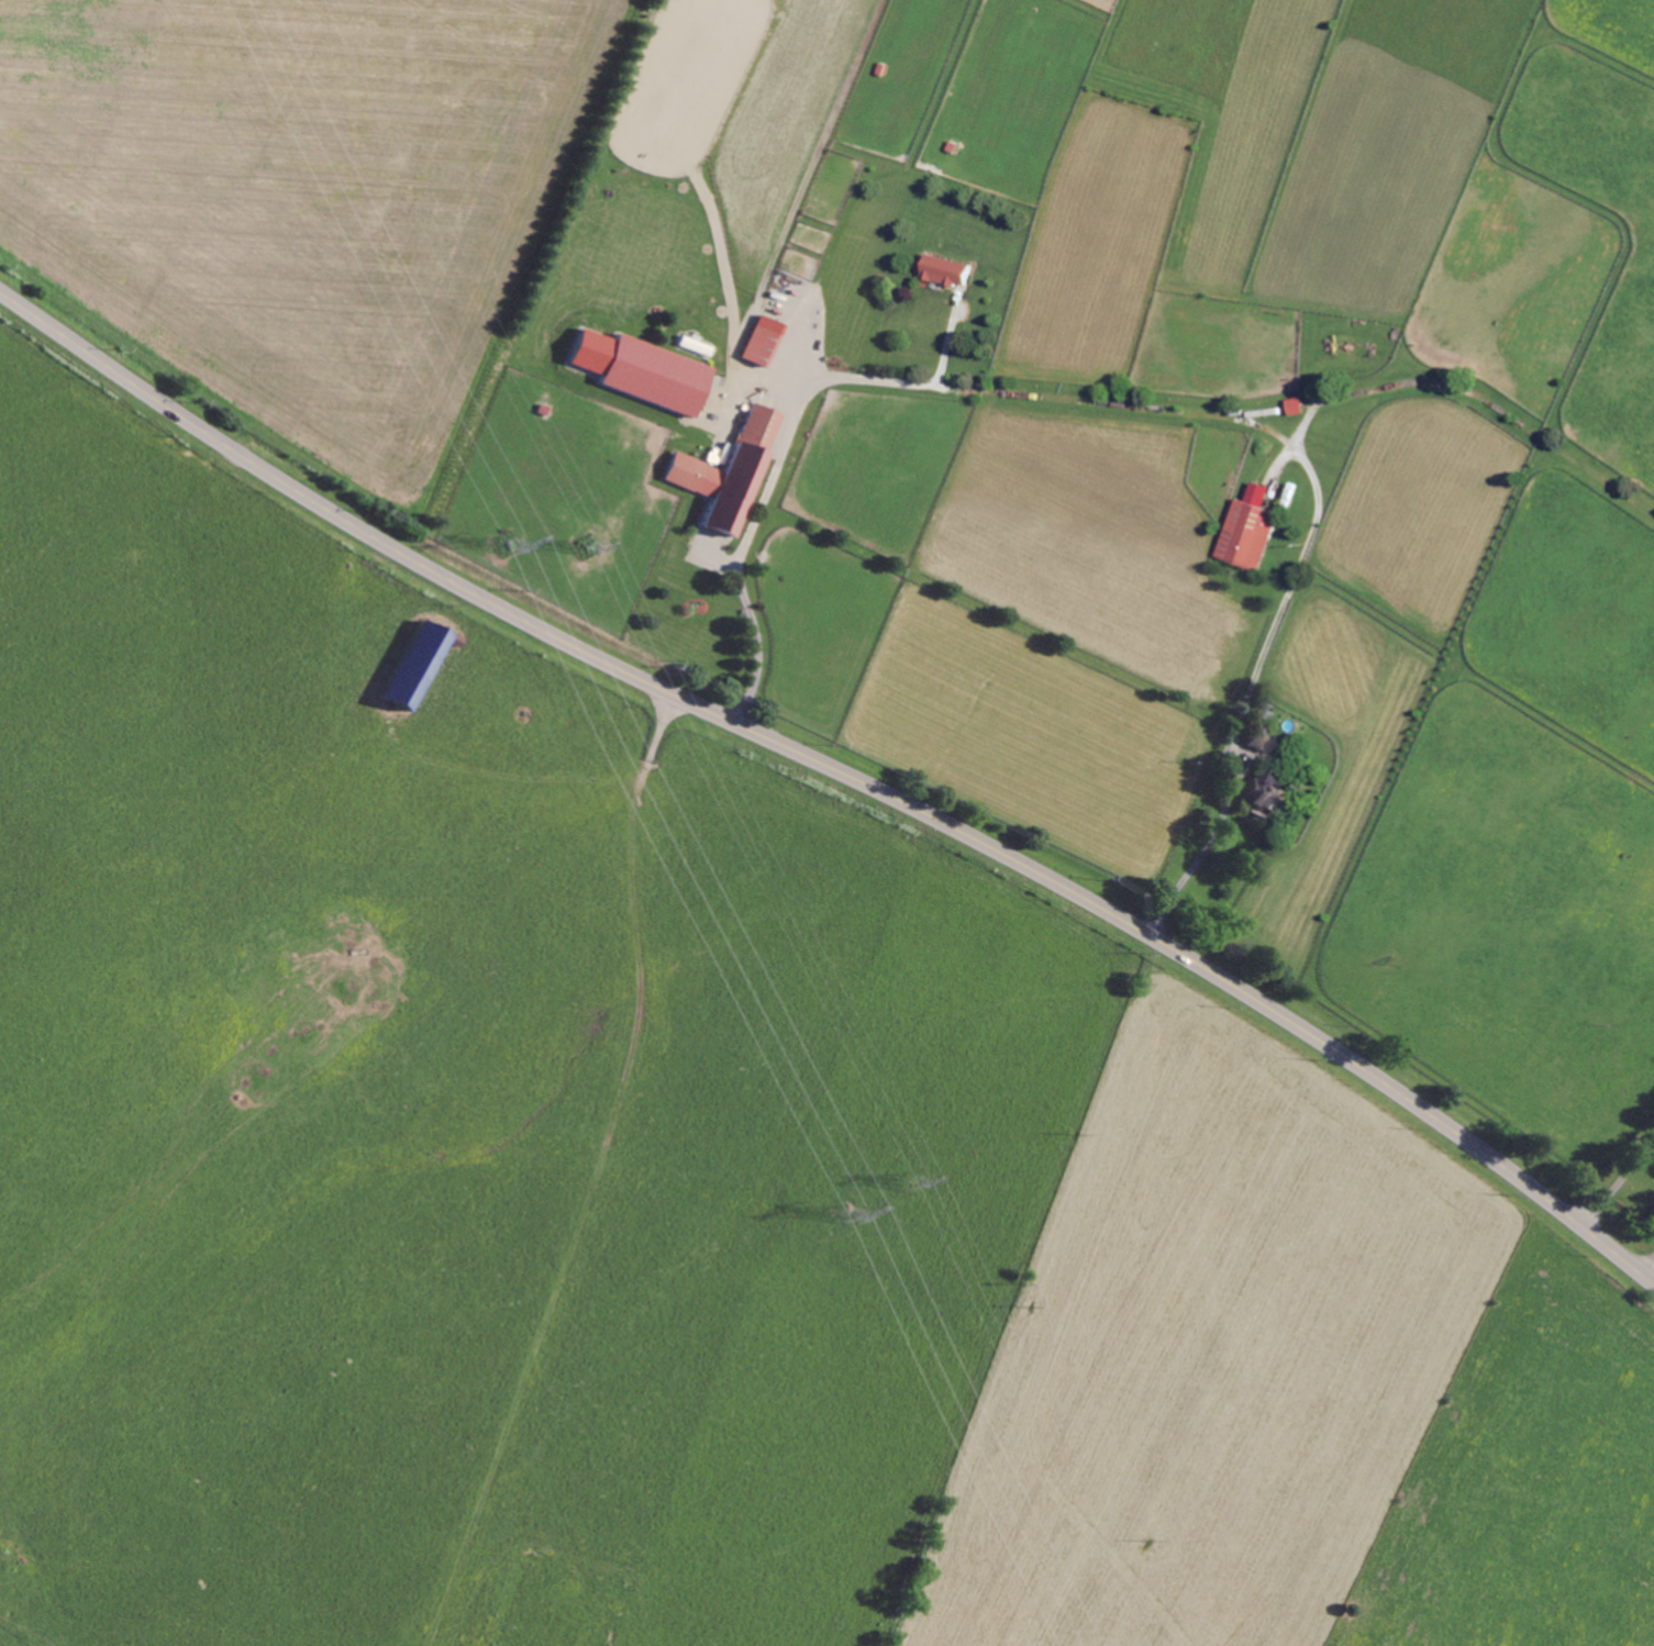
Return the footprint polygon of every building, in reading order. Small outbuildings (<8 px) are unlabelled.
[(925,278),(958,287),(959,283),(972,286),(977,265),(931,254),(925,278)] [(770,369),(788,326),(761,314),(743,357),(770,369)] [(717,367),(620,334),(618,340),(584,328),(572,364),(604,375),(601,385),(699,418),(717,367)] [(1308,412),(1305,397),(1289,400),(1293,416),(1308,412)] [(784,413),(754,403),(731,471),(677,452),(667,481),(716,498),(706,527),(741,539),(784,413)] [(1284,513),(1240,499),(1221,557),(1264,572),(1284,513)] [(453,631),(423,616),(383,694),(413,709),(453,631)] [(1267,754),(1245,799),(1253,803),(1250,810),(1265,817),(1267,811),(1283,818),(1297,787),(1276,777),(1284,760),(1268,753),(1273,741),(1254,732),(1248,744),(1267,754)]
